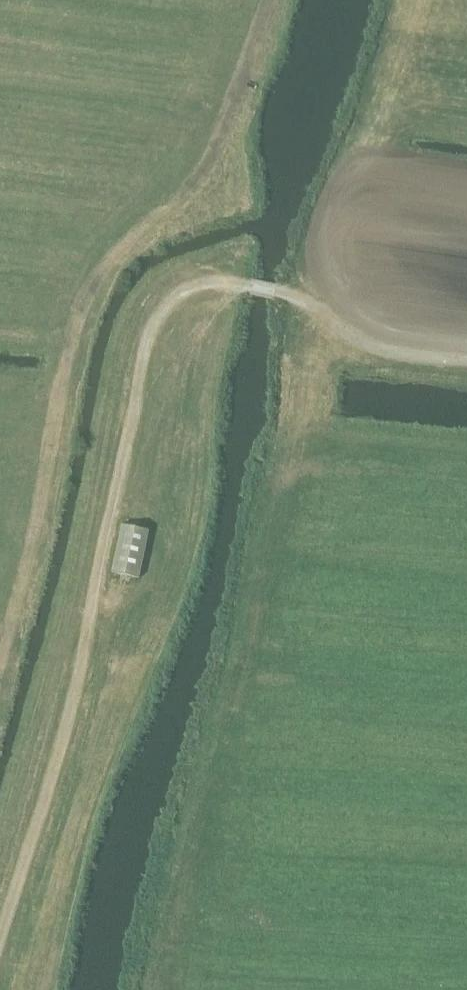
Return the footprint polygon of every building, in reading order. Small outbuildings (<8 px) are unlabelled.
[(122,526),(118,543),(115,555),(110,573),(136,579),(143,559),(149,531),(122,526)]
